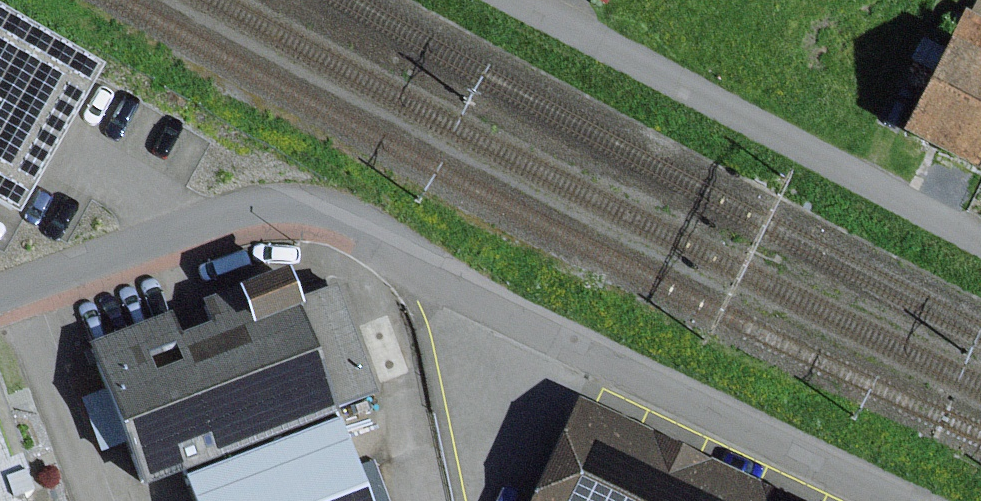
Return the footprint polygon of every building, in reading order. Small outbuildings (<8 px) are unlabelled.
[(0,19),(0,214),(10,220),(94,72),(0,19)] [(977,36),(931,129),(980,153),(980,38),(977,36)] [(284,275),(93,345),(144,481),(179,471),(333,414),(378,396),(337,284),(294,300),(284,275)] [(576,400),(531,500),(788,500),(576,400)] [(179,471),(190,500),(366,500),(333,414),(179,471)] [(28,498),(15,462),(0,467),(0,500),(20,500),(28,498)]
